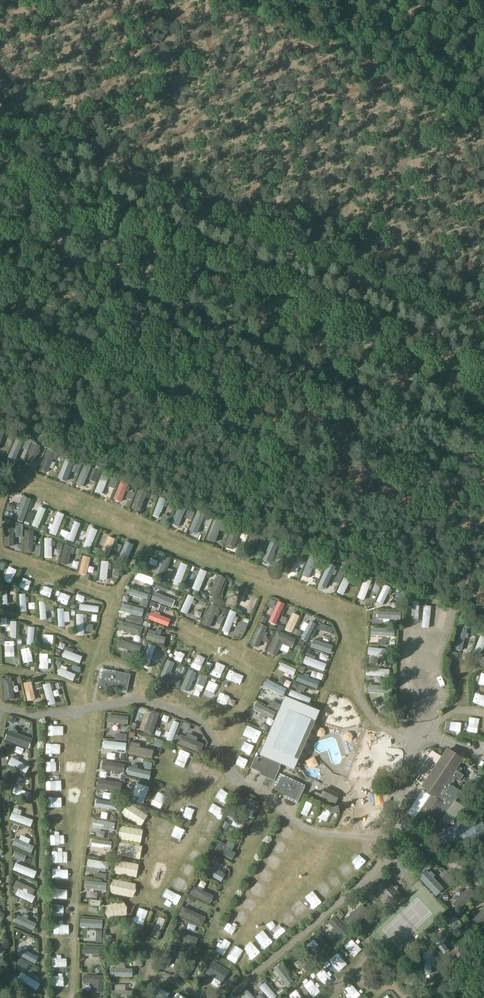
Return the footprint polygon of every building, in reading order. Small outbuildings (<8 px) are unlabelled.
[(240,293),(220,291),(220,303),(239,305),(240,293)] [(289,292),(269,297),(272,309),(292,303),(289,292)] [(322,330),(304,338),(309,349),(327,341),(322,330)] [(15,442),(9,455),(14,457),(20,444),(15,442)] [(33,444),(24,462),(32,466),(40,447),(33,444)] [(47,450),(39,470),(47,473),(55,453),(47,450)] [(66,462),(60,477),(65,479),(69,470),(71,471),(72,467),(70,466),(71,464),(66,462)] [(85,465),(76,484),(82,487),(91,468),(85,465)] [(48,477),(53,479),(57,469),(52,467),(48,477)] [(102,476),(95,493),(101,495),(108,478),(102,476)] [(121,481),(113,500),(120,503),(128,484),(121,481)] [(140,487),(131,509),(139,512),(148,490),(140,487)] [(160,498),(153,516),(158,518),(165,500),(160,498)] [(24,500),(18,515),(24,517),(30,502),(24,500)] [(186,509),(179,506),(171,526),(177,529),(186,509)] [(38,511),(32,526),(38,528),(44,513),(38,511)] [(198,511),(189,531),(195,534),(205,514),(198,511)] [(57,513),(49,534),(56,536),(64,515),(57,513)] [(215,544),(224,519),(215,516),(206,540),(215,544)] [(74,522),(67,541),(73,543),(80,524),(74,522)] [(13,524),(4,524),(5,547),(13,547),(13,524)] [(233,525),(224,547),(232,550),(241,528),(233,525)] [(91,529),(83,547),(89,550),(97,531),(91,529)] [(25,531),(23,553),(32,554),(34,532),(25,531)] [(251,558),(260,536),(252,533),(243,554),(251,558)] [(107,538),(101,555),(108,557),(114,541),(107,538)] [(271,542),(263,559),(270,562),(278,544),(271,542)] [(117,563),(125,566),(133,547),(125,543),(117,563)] [(65,546),(60,563),(67,565),(72,548),(65,546)] [(289,551),(280,572),(289,575),(297,554),(289,551)] [(310,555),(302,576),(308,579),(317,558),(310,555)] [(83,557),(78,574),(86,576),(90,558),(83,557)] [(162,557),(154,576),(155,577),(160,579),(168,560),(162,557)] [(67,574),(72,575),(75,563),(70,562),(67,574)] [(101,562),(99,580),(107,580),(108,562),(101,562)] [(181,564),(172,585),(179,587),(187,566),(181,564)] [(328,564),(320,581),(326,584),(334,567),(328,564)] [(295,572),(302,574),(303,568),(293,566),(289,582),(292,583),(295,572)] [(200,570),(192,589),(199,592),(207,573),(200,570)] [(137,573),(135,580),(152,586),(154,579),(137,573)] [(346,574),(337,593),(343,596),(352,577),(346,574)] [(217,576),(209,597),(217,600),(225,579),(217,576)] [(364,579),(357,598),(364,601),(371,582),(364,579)] [(384,585),(376,602),(383,605),(390,588),(384,585)] [(130,589),(128,595),(147,601),(149,595),(130,589)] [(233,590),(227,606),(232,608),(239,592),(233,590)] [(153,594),(151,600),(170,608),(173,602),(153,594)] [(188,596),(181,612),(186,615),(194,598),(188,596)] [(250,596),(243,612),(249,615),(256,598),(250,596)] [(153,601),(150,607),(170,616),(173,610),(153,601)] [(278,602),(269,622),(275,625),(284,605),(278,602)] [(421,625),(428,605),(420,602),(414,623),(421,625)] [(122,604),(121,611),(139,616),(140,609),(122,604)] [(80,605),(79,611),(98,613),(99,608),(80,605)] [(210,605),(202,625),(209,628),(218,608),(210,605)] [(431,630),(437,609),(429,607),(423,628),(431,630)] [(64,609),(57,610),(58,627),(65,627),(64,609)] [(230,611),(222,631),(228,634),(236,614),(230,611)] [(378,612),(377,620),(400,620),(400,613),(378,612)] [(432,630),(440,633),(446,615),(439,613),(432,630)] [(150,614),(148,621),(164,626),(167,620),(150,614)] [(293,614),(285,630),(291,632),(298,617),(293,614)] [(447,615),(443,634),(449,636),(453,616),(447,615)] [(120,621),(117,629),(140,636),(142,628),(120,621)] [(310,622),(301,639),(306,642),(315,625),(310,622)] [(259,624),(250,645),(257,648),(266,628),(259,624)] [(407,627),(410,644),(416,642),(414,625),(407,627)] [(371,628),(371,636),(394,637),(394,630),(371,628)] [(460,628),(454,650),(462,652),(467,630),(460,628)] [(291,649),(295,640),(277,632),(267,653),(275,657),(281,644),(291,649)] [(147,633),(145,640),(163,645),(165,638),(147,633)] [(405,655),(413,652),(407,635),(399,638),(405,655)] [(472,657),(479,660),(483,646),(483,638),(480,636),(472,657)] [(120,640),(118,648),(138,654),(141,647),(120,640)] [(311,640),(309,647),(330,654),(332,647),(311,640)] [(442,644),(424,658),(429,664),(447,650),(442,644)] [(148,645),(141,665),(148,668),(155,647),(148,645)] [(25,648),(19,649),(23,666),(28,665),(25,648)] [(368,648),(368,655),(390,658),(390,650),(368,648)] [(65,651),(62,657),(79,664),(82,658),(65,651)] [(305,657),(303,664),(324,672),(326,665),(305,657)] [(167,660),(159,681),(166,684),(174,663),(167,660)] [(420,675),(425,681),(443,668),(438,661),(420,675)] [(39,677),(51,676),(49,663),(38,664),(39,677)] [(203,677),(206,665),(200,663),(197,676),(203,677)] [(281,663),(278,670),(293,677),(296,670),(281,663)] [(60,669),(58,675),(73,681),(75,676),(60,669)] [(366,669),(366,676),(388,677),(389,670),(366,669)] [(100,686),(127,692),(131,674),(115,672),(115,674),(103,671),(100,686)] [(189,671),(181,690),(188,693),(196,674),(189,671)] [(219,674),(215,683),(220,685),(224,676),(219,674)] [(298,675),(296,682),(317,689),(319,683),(298,675)] [(73,689),(75,683),(59,676),(57,683),(73,689)] [(426,694),(443,682),(438,676),(422,687),(426,694)] [(5,701),(13,700),(11,678),(2,680),(5,701)] [(266,680),(263,687),(283,697),(286,690),(266,680)] [(474,693),(482,694),(483,684),(483,683),(476,681),(474,693)] [(31,683),(23,684),(27,701),(35,700),(31,683)] [(49,684),(43,686),(48,706),(55,704),(49,684)] [(368,686),(368,693),(391,695),(391,687),(368,686)] [(428,706),(446,693),(441,687),(423,700),(428,706)] [(291,690),(288,696),(308,705),(311,699),(291,690)] [(444,697),(429,709),(435,715),(449,704),(444,697)] [(307,712),(309,706),(291,698),(288,704),(307,712)] [(474,698),(471,710),(482,713),(483,702),(483,700),(474,698)] [(255,704),(252,710),(260,715),(259,717),(264,719),(265,717),(272,720),(275,714),(255,704)] [(151,711),(143,733),(151,736),(159,714),(151,711)] [(294,726),(297,720),(279,713),(277,719),(294,726)] [(127,728),(128,717),(108,715),(107,723),(120,724),(120,727),(127,728)] [(173,722),(166,740),(172,743),(179,724),(173,722)] [(8,731),(4,741),(28,749),(32,740),(8,731)] [(180,736),(177,744),(200,753),(203,745),(180,736)] [(104,742),(103,748),(125,751),(126,744),(104,742)] [(129,746),(127,755),(151,760),(153,751),(129,746)] [(455,770),(463,759),(447,748),(420,787),(426,790),(424,792),(431,797),(416,820),(427,828),(443,804),(441,801),(455,780),(459,782),(463,775),(455,770)] [(281,764),(261,756),(260,758),(255,756),(249,769),(260,773),(260,772),(267,775),(265,778),(274,782),(280,767),(279,767),(281,764)] [(11,758),(8,764),(25,774),(29,768),(11,758)] [(123,774),(124,765),(103,762),(102,770),(123,774)] [(312,784),(316,775),(303,769),(299,778),(312,784)] [(294,800),(301,786),(281,777),(275,790),(284,794),(283,795),(294,800)] [(120,792),(121,784),(98,780),(96,788),(120,792)] [(339,797),(337,794),(324,788),(321,795),(315,792),(314,794),(309,792),(307,796),(333,808),(339,797)] [(452,792),(449,797),(462,805),(465,800),(452,792)] [(11,801),(20,803),(21,797),(12,795),(11,801)] [(143,813),(146,801),(139,799),(136,811),(143,813)] [(443,806),(462,814),(465,808),(446,799),(443,806)] [(234,812),(243,815),(247,804),(238,801),(234,812)] [(160,804),(155,815),(161,818),(166,806),(160,804)] [(179,825),(187,809),(180,806),(172,822),(179,825)] [(94,807),(93,815),(116,818),(117,810),(94,807)] [(11,814),(9,821),(30,828),(33,822),(11,814)] [(123,818),(121,828),(131,830),(133,819),(123,818)] [(239,844),(241,838),(228,833),(226,839),(239,844)] [(458,848),(464,842),(457,833),(450,839),(458,848)] [(90,846),(89,852),(110,856),(111,849),(90,846)] [(48,857),(49,868),(60,867),(59,856),(48,857)] [(213,860),(207,870),(221,877),(226,867),(213,860)] [(103,875),(104,868),(86,867),(85,874),(103,875)] [(199,877),(218,888),(222,881),(204,870),(199,877)] [(435,893),(442,887),(426,870),(419,877),(435,893)] [(15,880),(29,884),(31,878),(17,873),(15,880)] [(393,910),(405,899),(385,878),(374,889),(393,910)] [(20,883),(16,888),(30,898),(33,893),(20,883)] [(467,889),(452,905),(458,911),(473,895),(467,889)] [(16,896),(13,903),(30,910),(33,903),(16,896)] [(361,905),(343,921),(349,928),(367,912),(361,905)] [(182,908),(179,916),(202,926),(205,918),(182,908)] [(483,921),(483,908),(470,922),(477,929),(483,921)] [(115,925),(116,913),(106,913),(105,925),(115,925)] [(27,920),(28,917),(24,915),(22,918),(17,916),(14,923),(33,931),(36,924),(27,920)] [(343,939),(350,933),(334,917),(328,923),(343,939)] [(103,928),(103,921),(87,919),(86,926),(90,926),(90,929),(96,930),(96,927),(103,928)] [(131,931),(140,934),(143,924),(133,921),(131,931)] [(154,940),(157,932),(150,929),(147,938),(154,940)] [(195,947),(197,939),(175,932),(172,940),(195,947)] [(327,955),(332,950),(318,934),(312,940),(327,955)] [(167,968),(177,947),(169,943),(159,964),(167,968)] [(189,954),(179,975),(187,979),(197,957),(189,954)] [(15,962),(33,969),(36,962),(17,956),(15,962)] [(336,957),(331,959),(337,971),(343,968),(336,957)] [(323,979),(331,975),(326,967),(319,971),(323,979)] [(221,984),(225,978),(209,968),(205,974),(221,984)] [(20,974),(17,980),(36,992),(40,986),(20,974)] [(102,993),(103,977),(83,976),(83,984),(94,985),(93,993),(102,993)] [(256,993),(260,997),(268,997),(260,989),(256,993)]
